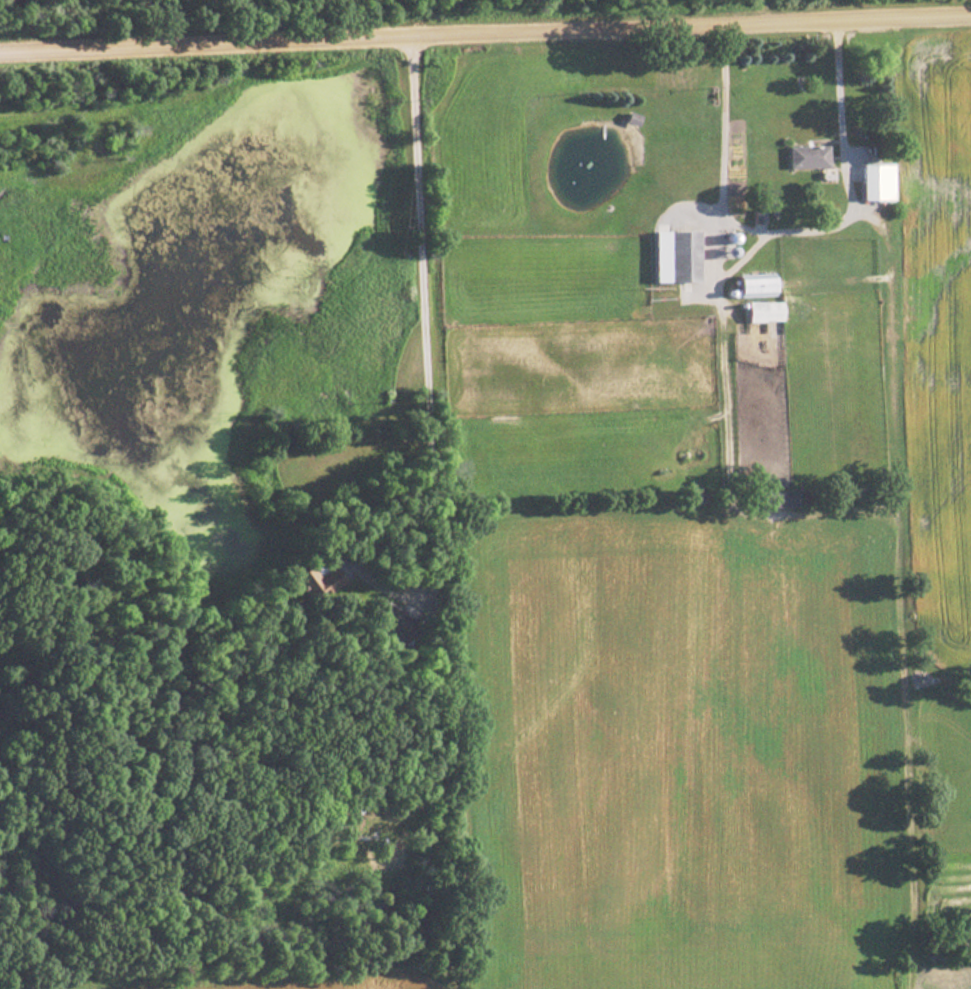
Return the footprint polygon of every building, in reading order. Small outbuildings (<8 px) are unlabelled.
[(632,125),(636,117),(626,113),(623,121),(632,125)] [(823,168),(823,146),(782,146),(782,168),(823,168)] [(856,200),(889,200),(889,163),(856,163),(856,200)] [(661,282),(694,282),(694,231),(661,231),(661,282)] [(768,274),(728,274),(728,297),(768,297),(768,274)] [(777,301),(741,301),(741,322),(777,322),(777,301)]
